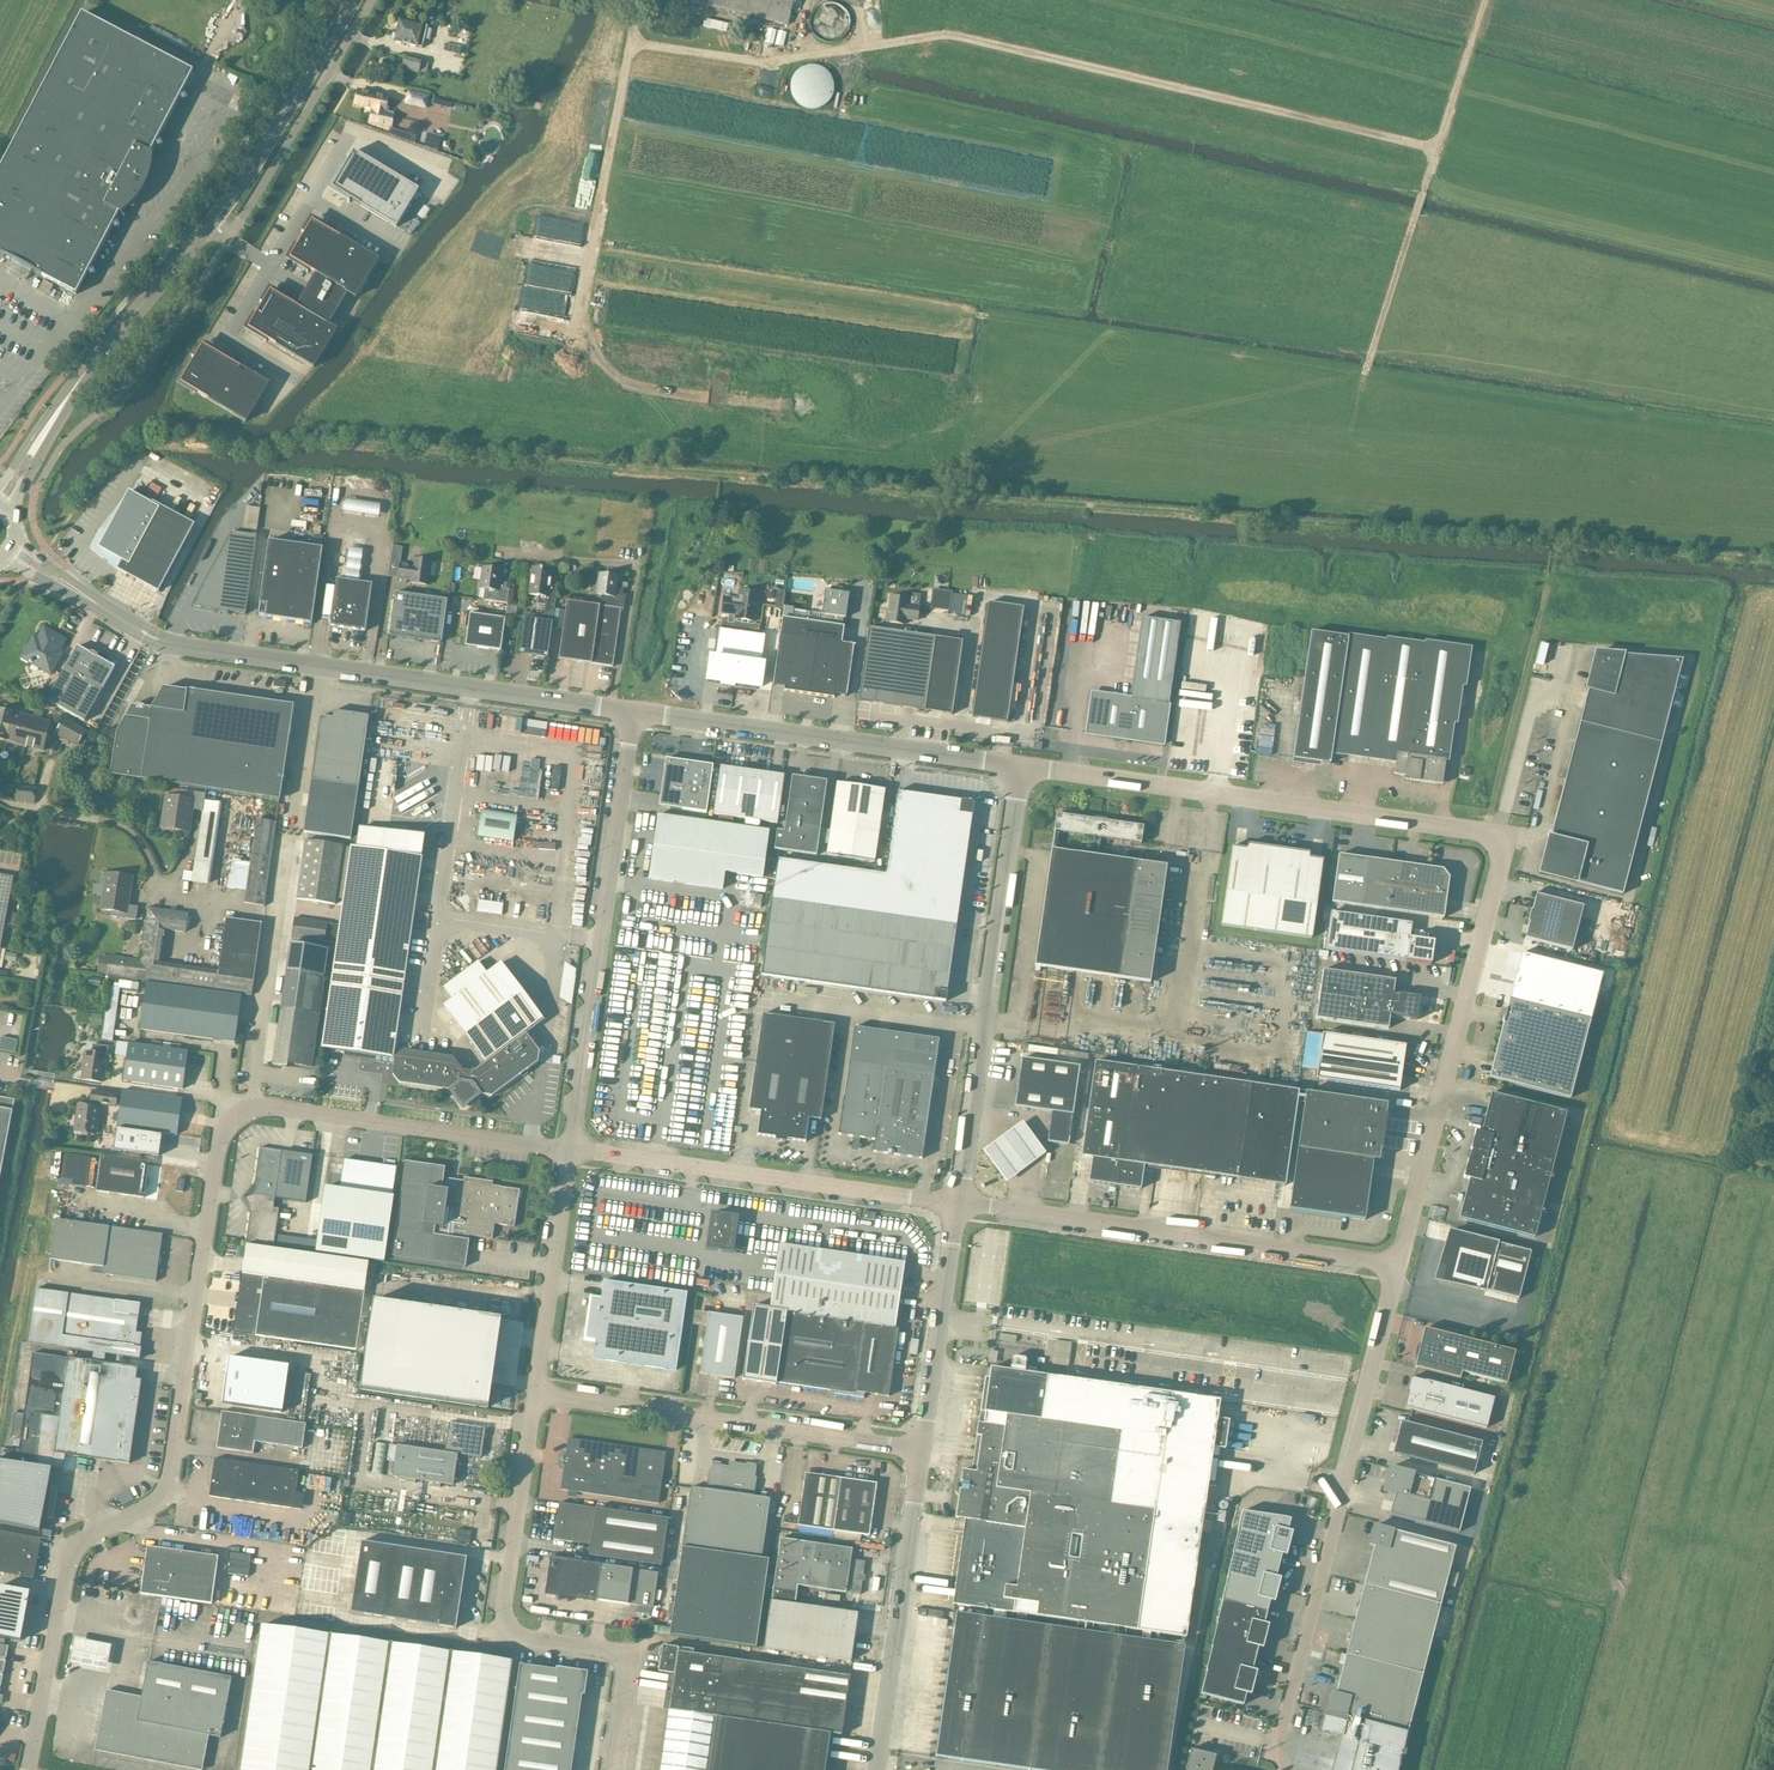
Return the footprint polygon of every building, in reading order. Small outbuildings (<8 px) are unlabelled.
[(793,0),(678,0),(788,25),(793,0)] [(150,154),(154,146),(159,148),(163,147),(162,142),(157,140),(179,99),(183,101),(187,100),(186,96),(182,93),(193,72),(140,45),(140,44),(139,40),(135,41),(134,42),(82,14),(0,170),(0,256),(42,278),(42,277),(76,295),(87,274),(91,277),(96,275),(94,271),(90,269),(112,228),(116,230),(120,229),(120,228),(119,224),(114,222),(119,214),(121,215),(126,211),(131,206),(135,201),(139,196),(142,192),(145,186),(148,180),(150,174),(151,168),(152,162),(152,155),(150,154)] [(399,20),(394,42),(417,47),(423,48),(427,27),(422,25),(399,20)] [(446,43),(444,50),(460,54),(462,47),(446,43)] [(429,62),(422,60),(405,56),(402,69),(426,74),(429,62)] [(811,61),(788,85),(794,91),(792,94),(812,114),(838,87),(811,61)] [(385,114),(389,98),(358,91),(355,105),(373,109),(373,112),(372,111),(370,122),(391,126),(394,116),(385,114)] [(429,96),(408,91),(405,104),(426,109),(429,96)] [(444,108),(446,101),(434,98),(432,104),(444,108)] [(416,134),(390,128),(388,136),(414,142),(416,134)] [(425,134),(422,147),(436,150),(439,137),(425,134)] [(345,159),(327,190),(349,203),(350,200),(396,228),(418,190),(354,152),(348,161),(345,159)] [(293,261),(315,274),(348,294),(355,298),(378,260),(316,223),(308,235),(305,233),(297,247),(300,249),(293,261)] [(532,235),(516,332),(560,339),(563,317),(558,316),(561,293),(573,295),(582,243),(532,235)] [(266,339),(313,368),(336,330),(329,326),(339,308),(348,294),(315,274),(307,288),(296,306),(289,302),(274,293),(266,305),(263,303),(255,316),(258,318),(251,330),(266,339)] [(185,374),(182,373),(176,384),(195,395),(196,393),(246,422),(268,385),(230,362),(228,365),(201,349),(195,358),(185,374)] [(159,593),(195,525),(131,491),(99,532),(90,549),(117,571),(159,593)] [(231,533),(192,607),(245,615),(257,536),(231,533)] [(269,541),(258,616),(312,624),(322,549),(269,541)] [(393,546),(390,563),(393,564),(400,564),(402,547),(397,547),(396,547),(393,546)] [(400,564),(398,579),(411,580),(411,583),(428,585),(431,562),(414,559),(413,566),(400,564)] [(501,571),(482,568),(479,589),(484,590),(483,600),(507,604),(509,589),(499,588),(501,571)] [(538,605),(545,606),(555,607),(557,589),(549,588),(552,570),(533,568),(532,571),(530,570),(529,577),(531,577),(529,595),(539,596),(538,605)] [(600,606),(621,609),(624,609),(626,595),(615,594),(618,577),(599,574),(596,595),(601,596),(600,606)] [(337,579),(330,627),(365,632),(372,584),(337,579)] [(823,615),(822,624),(842,627),(843,618),(844,618),(848,594),(843,593),(843,591),(841,588),(832,587),(830,589),(830,591),(825,590),(821,615),(823,615)] [(951,593),(933,590),(931,608),(949,611),(951,593)] [(724,598),(721,613),(736,615),(735,619),(755,622),(758,594),(739,591),(738,601),(733,600),(733,599),(724,598)] [(441,643),(447,600),(395,593),(389,636),(441,643)] [(905,619),(917,621),(919,607),(907,605),(908,600),(890,597),(887,622),(905,625),(905,619)] [(776,599),(774,606),(782,607),(783,600),(776,599)] [(613,667),(621,609),(600,606),(567,601),(559,659),(613,667)] [(988,603),(971,718),(1007,723),(1023,608),(988,603)] [(543,621),(552,622),(555,607),(545,606),(543,621)] [(784,609),(782,618),(809,622),(810,612),(793,610),(784,609)] [(500,651),(505,619),(470,614),(465,646),(500,651)] [(552,622),(543,621),(524,618),(519,654),(547,658),(552,622)] [(809,622),(782,618),(773,686),(785,688),(784,691),(834,698),(834,695),(846,696),(854,645),(842,644),(844,627),(842,627),(822,624),(809,622)] [(1086,734),(1163,745),(1180,623),(1142,618),(1130,698),(1092,693),(1086,734)] [(741,622),(739,632),(758,635),(759,625),(741,622)] [(30,642),(21,658),(51,674),(58,662),(54,660),(66,640),(44,628),(35,645),(30,642)] [(858,702),(924,711),(952,715),(962,641),(869,628),(858,702)] [(758,687),(765,636),(758,635),(739,632),(717,629),(710,681),(716,681),(719,685),(722,682),(758,687)] [(1405,780),(1413,781),(1442,785),(1445,762),(1449,762),(1454,724),(1457,725),(1463,687),(1466,687),(1471,648),(1425,641),(1424,644),(1386,638),(1386,641),(1311,630),(1292,764),(1301,765),(1302,760),(1330,764),(1331,755),(1344,757),(1345,752),(1396,759),(1394,775),(1405,776),(1405,780)] [(84,722),(115,668),(97,658),(98,657),(96,654),(94,653),(90,652),(90,654),(77,647),(53,690),(47,701),(84,722)] [(1579,723),(1661,744),(1682,660),(1596,653),(1587,689),(1588,689),(1579,723)] [(285,689),(286,682),(275,680),(274,687),(285,689)] [(39,694),(38,699),(47,701),(53,690),(49,688),(45,695),(39,694)] [(154,704),(151,709),(141,780),(280,800),(294,706),(187,690),(186,691),(163,688),(154,704)] [(151,709),(149,708),(148,709),(132,706),(126,717),(125,717),(116,733),(110,776),(141,780),(151,709)] [(13,713),(0,709),(0,740),(5,741),(13,713)] [(320,717),(311,781),(358,788),(369,717),(333,711),(332,719),(320,717)] [(51,723),(13,713),(5,741),(43,751),(51,723)] [(77,747),(86,730),(64,718),(55,735),(77,747)] [(1622,895),(1661,744),(1579,723),(1550,839),(1549,838),(1540,874),(1622,895)] [(1256,752),(1271,753),(1272,735),(1257,735),(1256,752)] [(659,806),(682,810),(689,762),(666,759),(659,806)] [(689,762),(682,810),(706,813),(713,766),(689,762)] [(713,814),(777,823),(784,776),(720,767),(713,814)] [(1459,776),(1466,777),(1468,770),(1461,769),(1459,776)] [(792,777),(785,825),(784,832),(776,831),(774,850),(816,856),(820,830),(827,782),(792,777)] [(358,788),(311,781),(303,833),(351,840),(358,788)] [(885,790),(837,783),(827,854),(874,861),(885,790)] [(34,803),(36,789),(17,786),(15,801),(34,803)] [(191,807),(202,809),(203,801),(204,801),(205,794),(180,790),(179,798),(165,796),(160,828),(188,832),(189,820),(190,811),(191,807)] [(885,875),(772,859),(770,879),(775,880),(761,976),(945,1002),(973,806),(970,802),(897,792),(885,875)] [(482,811),(478,836),(513,842),(517,816),(482,811)] [(1143,827),(1056,814),(1054,831),(1094,837),(1091,856),(1051,850),(1039,939),(1035,967),(1122,979),(1150,983),(1167,867),(1098,857),(1100,838),(1141,844),(1143,827)] [(725,873),(770,879),(772,859),(765,858),(769,831),(658,815),(649,879),(722,889),(725,873)] [(264,906),(276,822),(257,819),(244,903),(264,906)] [(337,939),(322,1048),(376,1056),(375,1062),(394,1065),(395,1060),(395,1058),(393,1058),(410,939),(422,857),(424,837),(359,828),(356,847),(351,847),(337,939)] [(335,905),(343,846),(305,840),(297,899),(335,905)] [(1233,847),(1221,926),(1312,938),(1323,859),(1309,857),(1310,853),(1283,849),(1281,846),(1276,845),(1274,847),(1247,844),(1246,848),(1233,847)] [(1443,870),(1367,859),(1338,855),(1332,902),(1443,918),(1449,878),(1443,870)] [(135,920),(137,908),(128,906),(132,877),(101,873),(98,896),(103,897),(101,909),(112,911),(111,916),(135,920)] [(0,875),(0,948),(14,877),(0,875)] [(760,908),(762,896),(755,895),(753,907),(760,908)] [(1536,895),(1532,911),(1531,911),(1528,922),(1529,923),(1525,939),(1572,951),(1583,907),(1536,895)] [(148,907),(140,961),(110,957),(108,974),(251,995),(261,923),(226,918),(218,971),(159,962),(164,929),(185,932),(188,913),(148,907)] [(1409,939),(1412,924),(1330,913),(1325,949),(1405,961),(1431,965),(1434,942),(1409,939)] [(292,938),(325,942),(327,923),(294,919),(292,938)] [(290,945),(273,1066),(287,1068),(288,1064),(312,1067),(328,950),(290,945)] [(6,952),(5,960),(16,962),(17,954),(6,952)] [(538,1014),(529,1002),(501,963),(486,974),(478,962),(443,988),(452,1000),(444,1006),(485,1061),(480,1065),(481,1067),(473,1073),(462,1071),(452,1059),(402,1053),(395,1060),(394,1065),(393,1076),(398,1085),(448,1091),(462,1110),(482,1096),(492,1097),(538,1063),(539,1053),(526,1034),(544,1021),(538,1014)] [(573,1000),(574,966),(561,965),(559,1000),(573,1000)] [(1395,981),(1323,970),(1316,1018),(1388,1029),(1390,1015),(1395,1016),(1395,1017),(1417,1021),(1420,997),(1398,993),(1398,995),(1393,994),(1395,981)] [(120,981),(119,988),(138,991),(139,983),(120,981)] [(235,1043),(241,996),(146,983),(140,1030),(235,1043)] [(1509,999),(1489,1078),(1570,1099),(1590,1020),(1509,999)] [(689,1004),(679,1088),(735,1094),(745,1011),(689,1004)] [(89,1024),(102,1026),(103,1015),(90,1013),(89,1024)] [(809,1119),(821,1120),(834,1025),(763,1014),(749,1110),(761,1112),(757,1135),(805,1142),(809,1119)] [(854,1028),(849,1063),(843,1098),(838,1135),(875,1140),(873,1152),(922,1159),(925,1134),(939,1040),(854,1028)] [(1317,1070),(1316,1079),(1399,1091),(1406,1046),(1322,1034),(1309,1032),(1303,1068),(1317,1070)] [(0,1042),(0,1051),(15,1054),(18,1041),(1,1038),(0,1042)] [(183,1089),(188,1052),(129,1044),(123,1081),(183,1089)] [(107,1056),(108,1047),(93,1045),(92,1053),(85,1052),(81,1080),(102,1083),(106,1055),(107,1056)] [(1015,1107),(1073,1115),(1079,1067),(1021,1059),(1015,1107)] [(1298,1091),(1095,1062),(1081,1157),(1092,1158),(1088,1182),(1141,1189),(1144,1166),(1285,1186),(1297,1103),(1298,1091)] [(13,1083),(11,1090),(18,1092),(20,1085),(13,1083)] [(79,1106),(75,1132),(94,1135),(96,1123),(95,1123),(95,1119),(97,1119),(98,1108),(96,1108),(97,1105),(116,1108),(118,1093),(92,1090),(90,1104),(92,1104),(92,1108),(91,1107),(79,1106)] [(177,1135),(182,1100),(122,1091),(117,1127),(177,1135)] [(1297,1103),(1304,1104),(1289,1210),(1365,1220),(1373,1160),(1379,1161),(1381,1149),(1382,1149),(1387,1115),(1386,1115),(1387,1104),(1298,1091),(1297,1103)] [(1469,1160),(1468,1159),(1463,1178),(1469,1179),(1459,1219),(1534,1238),(1566,1113),(1491,1093),(1481,1133),(1475,1131),(1470,1150),(1472,1150),(1469,1160)] [(7,1139),(15,1100),(0,1098),(0,1138),(7,1139)] [(1046,1154),(1022,1123),(984,1151),(1007,1183),(1046,1154)] [(162,1135),(116,1129),(114,1151),(159,1157),(162,1135)] [(1069,1138),(1048,1135),(1047,1142),(1068,1145),(1069,1138)] [(258,1149),(252,1196),(245,1244),(273,1248),(279,1209),(273,1209),(274,1199),(305,1203),(312,1156),(258,1149)] [(66,1154),(61,1183),(86,1186),(90,1158),(66,1154)] [(148,1166),(148,1163),(101,1156),(96,1192),(143,1198),(157,1200),(161,1168),(148,1166)] [(90,1158),(86,1186),(92,1187),(96,1159),(90,1158)] [(343,1161),(339,1189),(326,1187),(316,1253),(383,1263),(393,1197),(392,1196),(396,1168),(343,1161)] [(513,1228),(519,1190),(491,1186),(491,1182),(463,1178),(462,1188),(460,1188),(457,1187),(452,1186),(448,1185),(445,1183),(441,1181),(438,1179),(435,1177),(431,1176),(428,1174),(424,1173),(420,1172),(416,1171),(413,1170),(409,1170),(405,1169),(404,1169),(391,1257),(462,1267),(467,1236),(491,1239),(493,1225),(513,1228)] [(183,1192),(185,1179),(178,1179),(176,1191),(183,1192)] [(875,1214),(864,1212),(863,1219),(874,1221),(875,1214)] [(708,1248),(732,1251),(737,1218),(713,1214),(708,1248)] [(155,1282),(162,1235),(55,1220),(50,1260),(103,1267),(102,1270),(106,1275),(155,1282)] [(1450,1231),(1438,1278),(1519,1299),(1531,1252),(1450,1231)] [(770,1308),(787,1311),(895,1328),(904,1263),(780,1245),(770,1308)] [(242,1274),(241,1274),(233,1334),(356,1351),(368,1263),(246,1246),(242,1274)] [(676,1370),(687,1293),(603,1282),(601,1298),(590,1296),(583,1341),(595,1342),(593,1358),(676,1370)] [(142,1334),(136,1333),(140,1304),(35,1289),(27,1343),(93,1353),(106,1355),(140,1360),(141,1348),(140,1348),(142,1334)] [(373,1301),(360,1390),(488,1409),(500,1320),(373,1301)] [(776,1385),(776,1383),(787,1311),(770,1308),(753,1306),(742,1380),(776,1385)] [(787,1311),(776,1383),(835,1391),(834,1394),(864,1398),(864,1393),(889,1397),(899,1329),(895,1328),(787,1311)] [(734,1379),(743,1318),(708,1313),(700,1374),(734,1379)] [(1425,1328),(1416,1361),(1415,1368),(1459,1379),(1461,1373),(1507,1384),(1515,1352),(1425,1328)] [(1069,1362),(1070,1341),(1053,1340),(1052,1362),(1069,1362)] [(40,1532),(52,1468),(54,1453),(65,1455),(129,1464),(141,1381),(136,1380),(138,1369),(104,1364),(106,1355),(93,1353),(92,1362),(69,1359),(32,1354),(17,1463),(5,1461),(1,1461),(0,1460),(0,1524),(40,1532)] [(962,1471),(955,1518),(969,1520),(966,1538),(957,1605),(994,1610),(1006,1612),(1018,1614),(1026,1615),(1078,1622),(1093,1625),(1118,1628),(1126,1629),(1137,1631),(1143,1632),(1150,1633),(1186,1638),(1213,1447),(1225,1449),(1229,1421),(1217,1419),(1220,1401),(1048,1376),(1025,1373),(1026,1360),(1024,1358),(1014,1356),(1011,1358),(1010,1371),(990,1368),(984,1412),(982,1424),(978,1424),(976,1436),(981,1437),(975,1473),(962,1471)] [(230,1357),(224,1403),(283,1412),(289,1365),(230,1357)] [(1494,1398),(1412,1377),(1404,1407),(1486,1428),(1494,1398)] [(305,1424),(258,1417),(221,1412),(216,1448),(252,1454),(254,1442),(301,1449),(305,1424)] [(23,1414),(16,1413),(12,1437),(20,1438),(23,1414)] [(1401,1421),(1393,1454),(1474,1475),(1482,1442),(1401,1421)] [(444,1452),(396,1445),(394,1462),(392,1476),(452,1485),(457,1454),(481,1458),(485,1428),(448,1423),(444,1452)] [(658,1504),(665,1453),(568,1439),(561,1490),(658,1504)] [(383,1477),(387,1445),(375,1444),(371,1475),(383,1477)] [(389,1444),(387,1461),(394,1462),(396,1445),(389,1444)] [(303,1495),(295,1494),(299,1471),(215,1459),(209,1496),(301,1510),(303,1495)] [(690,1488),(683,1538),(669,1636),(755,1648),(768,1560),(761,1559),(769,1499),(751,1496),(751,1490),(752,1491),(756,1466),(738,1464),(738,1468),(712,1464),(709,1482),(710,1482),(709,1490),(690,1488)] [(1470,1489),(1389,1468),(1383,1491),(1395,1494),(1389,1515),(1459,1533),(1470,1489)] [(805,1473),(805,1475),(798,1518),(797,1525),(797,1526),(833,1531),(869,1536),(876,1484),(840,1479),(805,1473)] [(668,1519),(559,1503),(553,1539),(589,1545),(588,1556),(660,1566),(668,1519)] [(1315,1511),(1308,1509),(1306,1516),(1313,1518),(1315,1511)] [(1224,1522),(1226,1512),(1217,1511),(1216,1521),(1224,1522)] [(1237,1530),(1289,1544),(1293,1532),(1288,1531),(1291,1519),(1285,1518),(1242,1511),(1237,1530)] [(342,1513),(340,1523),(349,1524),(351,1515),(342,1513)] [(784,1516),(783,1523),(797,1525),(798,1518),(784,1516)] [(1374,1546),(1371,1556),(1448,1576),(1455,1547),(1374,1526),(1369,1544),(1374,1546)] [(1286,1556),(1289,1544),(1237,1530),(1237,1531),(1232,1554),(1279,1566),(1282,1555),(1286,1556)] [(33,1579),(41,1539),(0,1531),(0,1573),(33,1579)] [(772,1590),(796,1593),(797,1585),(860,1595),(865,1561),(850,1559),(852,1549),(780,1538),(772,1590)] [(456,1628),(466,1557),(361,1542),(350,1613),(456,1628)] [(212,1604),(219,1557),(147,1547),(141,1594),(212,1604)] [(228,1574),(248,1576),(251,1555),(231,1553),(228,1574)] [(1226,1577),(1227,1578),(1278,1590),(1281,1578),(1276,1577),(1279,1566),(1232,1554),(1226,1577)] [(1448,1576),(1371,1556),(1364,1585),(1440,1605),(1448,1576)] [(653,1608),(658,1573),(551,1557),(546,1593),(638,1606),(652,1608),(653,1608)] [(1275,1602),(1278,1590),(1227,1578),(1221,1601),(1222,1601),(1267,1612),(1270,1601),(1275,1602)] [(78,1601),(90,1603),(88,1615),(118,1620),(123,1592),(81,1585),(78,1601)] [(1440,1605),(1364,1585),(1355,1620),(1432,1639),(1440,1605)] [(21,1641),(30,1592),(0,1586),(0,1637),(21,1641)] [(794,1604),(796,1593),(772,1590),(771,1601),(770,1601),(763,1648),(767,1649),(803,1654),(850,1661),(857,1613),(794,1604)] [(1264,1624),(1267,1612),(1222,1601),(1216,1624),(1266,1637),(1269,1625),(1264,1624)] [(638,1606),(637,1612),(651,1614),(652,1608),(638,1606)] [(929,1610),(928,1616),(942,1618),(943,1612),(929,1610)] [(935,1756),(1032,1769),(1167,1769),(1184,1646),(1149,1640),(1150,1633),(1143,1632),(1142,1640),(1125,1637),(1125,1633),(1126,1629),(1118,1628),(1116,1636),(1092,1632),(1093,1625),(1078,1622),(1077,1630),(1025,1623),(1026,1615),(1018,1614),(1016,1622),(1005,1620),(1006,1612),(994,1610),(993,1615),(993,1618),(956,1613),(935,1756)] [(1432,1639),(1355,1620),(1346,1654),(1423,1674),(1432,1639)] [(642,1631),(643,1624),(630,1622),(629,1629),(642,1631)] [(1211,1647),(1255,1659),(1258,1647),(1263,1649),(1266,1637),(1216,1624),(1217,1624),(1211,1647)] [(330,1635),(262,1626),(242,1769),(497,1769),(512,1661),(330,1635)] [(76,1636),(71,1660),(107,1666),(111,1642),(76,1636)] [(660,1769),(824,1769),(830,1733),(841,1735),(850,1677),(848,1676),(800,1670),(803,1654),(767,1649),(765,1664),(749,1662),(692,1654),(693,1650),(662,1646),(662,1647),(658,1670),(658,1672),(674,1674),(674,1676),(669,1710),(660,1769)] [(1252,1670),(1255,1659),(1211,1647),(1211,1648),(1206,1671),(1254,1683),(1257,1671),(1252,1670)] [(1423,1674),(1346,1654),(1338,1684),(1415,1703),(1423,1674)] [(232,1678),(148,1662),(142,1697),(106,1691),(95,1750),(199,1769),(202,1769),(208,1736),(220,1738),(232,1678)] [(519,1664),(504,1769),(571,1769),(585,1674),(519,1664)] [(1251,1695),(1254,1683),(1206,1671),(1200,1694),(1243,1705),(1246,1694),(1251,1695)] [(1408,1732),(1415,1703),(1338,1684),(1336,1694),(1331,1693),(1327,1711),(1408,1732)] [(1299,1708),(1297,1716),(1303,1718),(1305,1710),(1299,1708)] [(1408,1732),(1327,1711),(1322,1730),(1340,1735),(1331,1769),(1399,1769),(1408,1732)] [(1216,1755),(1191,1749),(1186,1769),(1212,1769),(1216,1755)]
